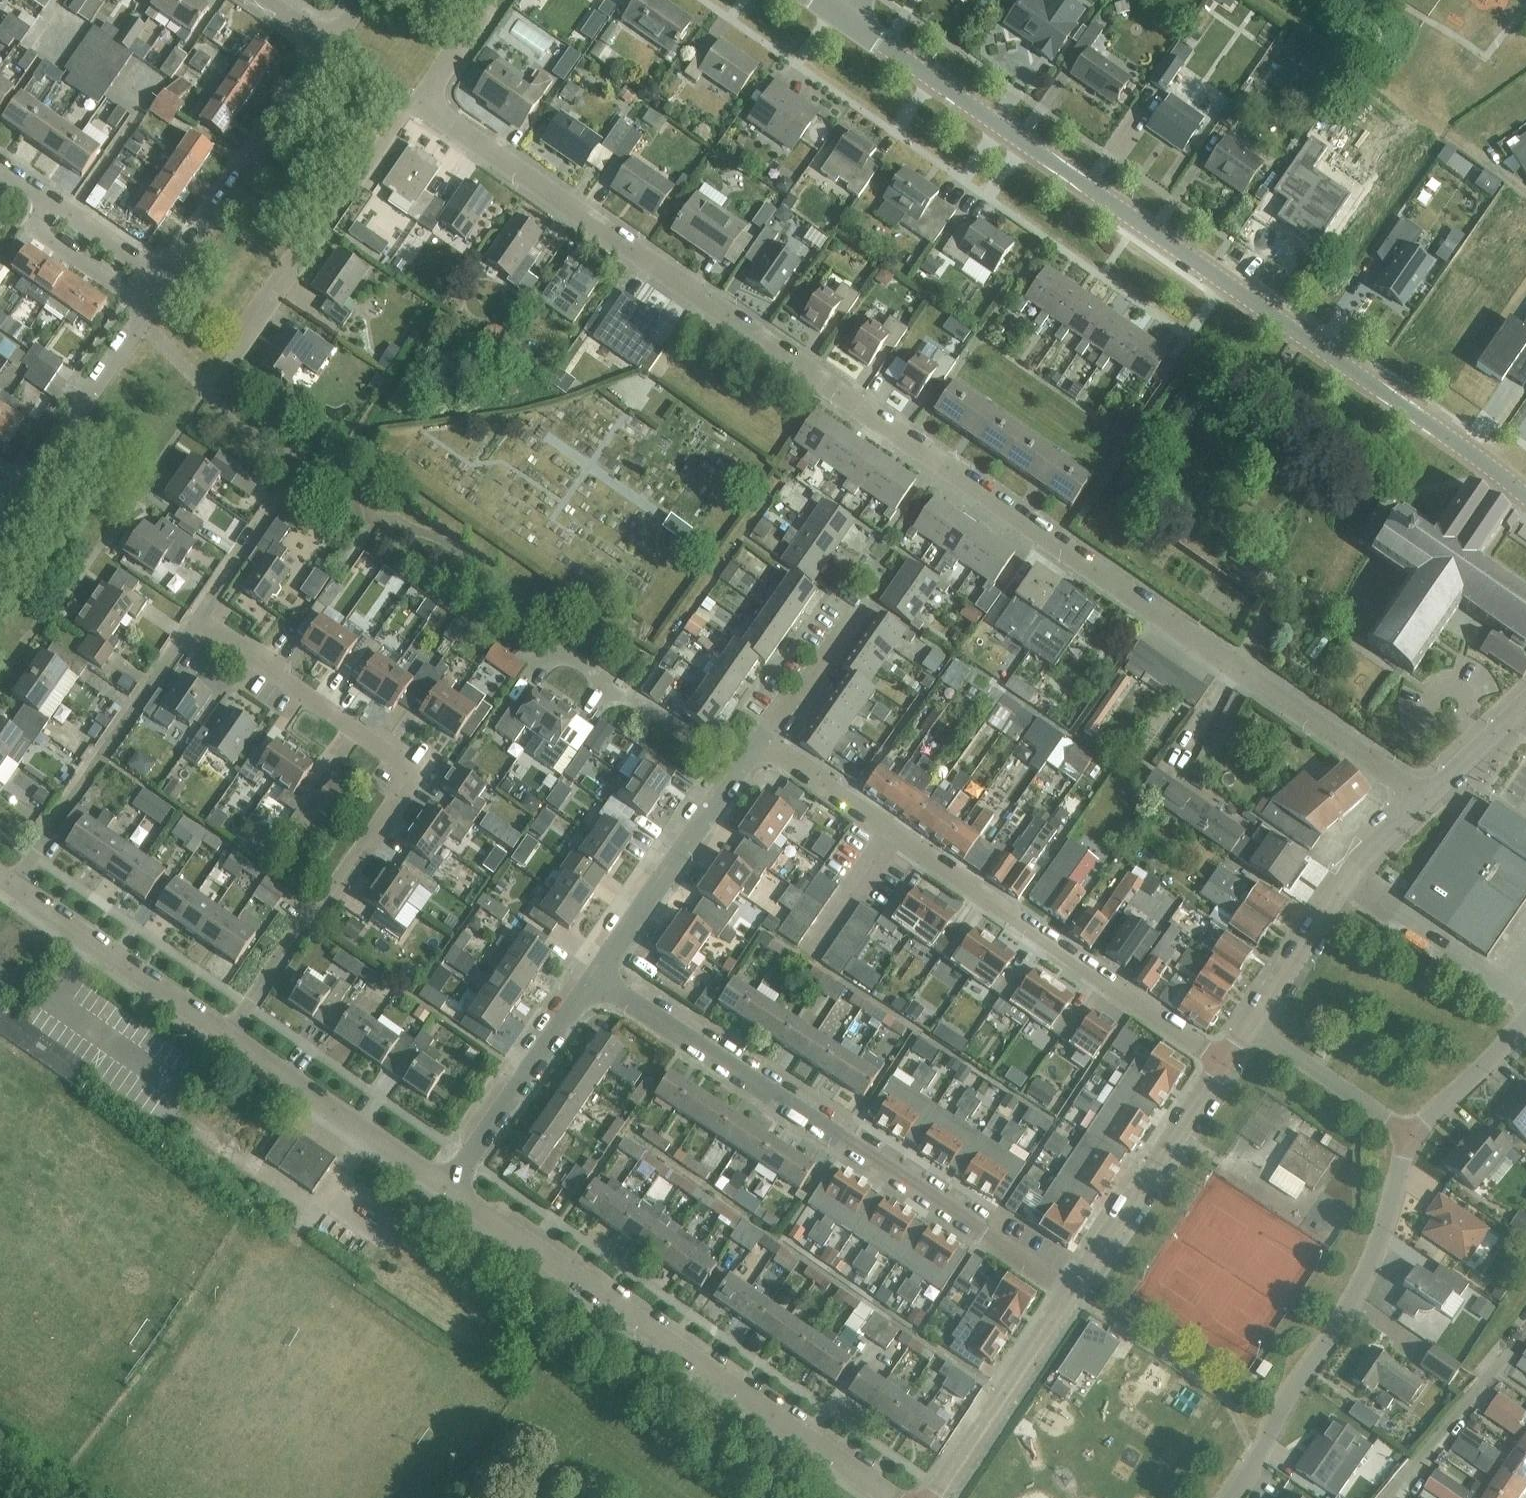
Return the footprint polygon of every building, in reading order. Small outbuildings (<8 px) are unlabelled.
[(43,11),(51,0),(27,0),(43,11)] [(89,24),(103,4),(98,0),(76,0),(69,10),(89,24)] [(168,23),(184,0),(156,0),(144,16),(152,22),(157,14),(168,23)] [(168,23),(180,31),(175,39),(183,44),(206,11),(191,0),(184,0),(168,23)] [(692,20),(668,3),(665,7),(654,0),(637,0),(626,15),(639,24),(636,28),(670,52),(664,60),(671,65),(682,51),(676,46),(680,41),(678,40),(692,20)] [(1082,13),(1063,0),(1046,0),(1043,6),(1035,0),(1023,0),(1008,23),(1036,42),(1031,49),(1049,61),(1052,57),(1054,59),(1075,29),(1072,27),(1082,13)] [(599,8),(583,25),(595,36),(611,19),(599,8)] [(21,44),(30,30),(9,16),(0,28),(0,30),(21,44)] [(202,37),(212,44),(225,24),(215,17),(202,37)] [(603,36),(611,41),(622,24),(613,18),(603,36)] [(132,20),(122,36),(116,44),(128,52),(144,28),(132,20)] [(1094,21),(1084,36),(1070,55),(1080,62),(1070,76),(1112,105),(1129,81),(1088,52),(1095,43),(1104,28),(1094,21)] [(105,24),(100,32),(116,44),(122,36),(105,24)] [(1275,47),(1284,47),(1284,27),(1275,27),(1275,47)] [(128,52),(116,44),(100,32),(94,28),(64,71),(70,75),(85,85),(104,98),(133,55),(128,52)] [(8,49),(14,41),(0,31),(0,43),(8,49)] [(548,49),(553,39),(539,31),(534,42),(548,49)] [(702,72),(736,96),(757,66),(721,40),(708,58),(699,52),(684,74),(695,81),(702,72)] [(590,55),(614,71),(622,58),(598,42),(590,55)] [(237,47),(230,56),(263,78),(277,58),(255,43),(247,54),(237,47)] [(160,73),(171,81),(187,58),(176,50),(160,73)] [(18,67),(27,73),(38,56),(30,51),(18,67)] [(199,51),(193,60),(206,68),(212,60),(199,51)] [(222,79),(227,83),(249,98),(263,78),(230,56),(224,65),(229,68),(222,79)] [(1151,84),(1164,94),(1182,68),(1169,59),(1151,84)] [(206,68),(193,60),(189,65),(202,74),(206,68)] [(44,61),(43,62),(33,77),(42,83),(53,67),(44,61)] [(475,93),(510,117),(518,106),(530,114),(552,82),(539,73),(528,89),(494,66),(489,73),(487,72),(485,75),(487,77),(475,93)] [(65,83),(80,93),(85,85),(70,75),(68,79),(65,83)] [(14,92),(0,82),(0,111),(14,92)] [(566,109),(579,88),(569,82),(556,103),(566,109)] [(777,82),(750,121),(792,151),(817,115),(786,93),(788,90),(777,82)] [(227,83),(214,102),(235,118),(249,98),(227,83)] [(99,106),(104,98),(85,85),(80,93),(99,106)] [(163,93),(156,103),(176,117),(183,107),(163,93)] [(2,122),(22,136),(39,110),(20,96),(2,122)] [(235,118),(214,102),(205,96),(199,105),(208,112),(200,123),(222,137),(235,118)] [(176,117),(156,103),(149,113),(169,126),(176,117)] [(664,128),(670,115),(652,106),(646,118),(664,128)] [(1148,129),(1181,153),(1197,130),(1164,106),(1148,129)] [(127,114),(118,108),(107,124),(116,130),(127,114)] [(22,136),(42,150),(59,124),(39,110),(22,136)] [(543,139),(582,167),(600,141),(561,114),(543,139)] [(602,146),(613,154),(631,128),(620,120),(602,146)] [(42,150),(62,164),(80,138),(59,124),(42,150)] [(367,131),(373,135),(377,129),(371,125),(367,131)] [(631,128),(613,154),(624,162),(642,136),(631,128)] [(847,190),(858,199),(877,171),(867,164),(876,150),(850,132),(821,173),(836,183),(839,179),(849,186),(847,190)] [(1518,140),(1518,139),(1517,140),(1520,145),(1510,152),(1525,176),(1525,135),(1518,140)] [(191,136),(177,156),(198,171),(212,151),(191,136)] [(80,138),(62,164),(82,178),(101,152),(80,138)] [(1310,139),(1273,193),(1288,204),(1277,219),(1316,247),(1350,197),(1312,171),(1327,150),(1310,139)] [(130,141),(124,148),(137,157),(142,149),(130,141)] [(1228,185),(1241,194),(1261,166),(1226,141),(1208,167),(1230,183),(1228,185)] [(422,192),(440,166),(411,145),(383,185),(395,193),(389,202),(418,222),(433,200),(422,192)] [(1452,146),(1443,162),(1496,191),(1505,175),(1452,146)] [(137,157),(124,148),(119,155),(132,164),(137,157)] [(177,156),(163,176),(185,191),(198,171),(177,156)] [(632,198),(655,214),(673,189),(632,160),(612,189),(629,202),(632,198)] [(115,162),(111,168),(121,175),(125,169),(115,162)] [(97,188),(108,196),(122,176),(111,168),(97,188)] [(900,224),(932,246),(956,213),(935,199),(939,194),(904,170),(883,200),(906,215),(900,224)] [(142,189),(142,190),(172,210),(185,191),(163,176),(157,185),(148,179),(142,189)] [(433,200),(418,222),(432,232),(439,223),(464,240),(491,201),(465,183),(446,211),(441,207),(443,204),(435,198),(433,200)] [(172,210),(142,190),(129,210),(158,230),(172,210)] [(697,197),(673,232),(695,247),(697,243),(723,261),(725,257),(744,230),(744,229),(697,197)] [(790,215),(780,209),(774,219),(781,223),(786,221),(790,215)] [(515,218),(486,260),(510,276),(506,282),(516,289),(527,297),(538,282),(527,273),(534,263),(524,255),(538,234),(515,218)] [(1389,265),(1374,287),(1387,296),(1390,299),(1390,298),(1403,307),(1432,265),(1419,256),(1416,254),(1410,250),(1422,233),(1402,219),(1376,256),(1389,265)] [(964,221),(942,253),(960,265),(964,268),(970,259),(993,275),(1000,265),(1014,245),(979,221),(974,228),(964,221)] [(746,282),(773,301),(799,263),(772,245),(778,236),(766,228),(744,260),(756,268),(747,282),(746,281),(746,282)] [(811,230),(802,243),(817,253),(826,240),(811,230)] [(11,272),(31,286),(47,263),(27,249),(11,272)] [(337,252),(328,265),(312,288),(329,300),(321,312),(343,328),(352,315),(341,307),(365,271),(337,252)] [(570,256),(564,265),(539,301),(566,320),(578,303),(582,305),(601,278),(570,256)] [(1,286),(15,263),(3,257),(0,262),(0,286),(1,286)] [(35,301),(45,308),(67,277),(47,263),(31,286),(24,296),(33,303),(35,301)] [(1041,312),(1044,313),(1065,283),(1044,268),(1023,299),(1021,298),(1011,311),(1018,315),(1027,302),(1041,312)] [(45,308),(65,321),(86,291),(67,277),(45,308)] [(1047,316),(1061,326),(1064,328),(1086,297),(1065,283),(1044,313),(1041,312),(1032,324),(1038,329),(1047,316)] [(860,297),(842,285),(834,297),(823,288),(801,320),(820,334),(837,310),(846,317),(860,297)] [(86,291),(65,321),(73,327),(79,318),(91,326),(106,305),(86,291)] [(644,338),(659,318),(642,306),(639,310),(632,305),(634,303),(623,295),(593,338),(628,363),(644,340),(644,338)] [(1082,340),(1085,342),(1106,311),(1086,297),(1064,328),(1061,326),(1052,339),(1059,343),(1068,330),(1082,340)] [(1089,345),(1102,354),(1106,356),(1127,325),(1106,311),(1085,342),(1082,340),(1073,352),(1080,357),(1089,345)] [(0,330),(20,344),(29,331),(16,322),(16,323),(9,318),(0,330)] [(849,353),(868,367),(885,344),(894,350),(908,330),(890,318),(882,330),(870,322),(849,353)] [(1476,367),(1490,377),(1495,369),(1522,388),(1525,382),(1525,321),(1513,340),(1500,332),(1476,367)] [(959,322),(951,333),(962,342),(971,330),(959,322)] [(1109,358),(1123,368),(1126,370),(1147,339),(1127,325),(1106,356),(1102,354),(1094,367),(1100,371),(1109,358)] [(317,375),(326,360),(333,350),(308,332),(300,342),(283,330),(273,344),(275,346),(262,365),(278,377),(277,379),(282,382),(283,380),(287,384),(301,364),(317,375)] [(9,362),(17,349),(0,337),(0,355),(9,362)] [(1126,370),(1123,368),(1114,381),(1121,386),(1130,373),(1146,384),(1150,378),(1165,358),(1168,353),(1147,339),(1126,370)] [(391,343),(383,361),(393,365),(401,347),(391,343)] [(27,356),(37,363),(44,351),(35,345),(27,356)] [(22,365),(31,371),(37,363),(27,356),(27,357),(17,349),(9,362),(19,369),(22,365)] [(44,351),(37,363),(56,376),(64,365),(44,351)] [(942,383),(956,364),(938,351),(930,363),(918,355),(897,387),(916,400),(933,377),(942,383)] [(1165,358),(1150,378),(1160,385),(1175,365),(1165,358)] [(37,363),(31,371),(25,379),(44,393),(56,376),(37,363)] [(566,396),(575,382),(557,370),(547,383),(566,396)] [(1462,397),(1477,391),(1469,372),(1454,378),(1462,397)] [(934,413),(951,425),(970,397),(953,386),(934,413)] [(10,401),(0,394),(0,395),(0,415),(10,401)] [(951,425),(968,436),(987,409),(970,397),(951,425)] [(0,415),(0,441),(7,446),(23,424),(12,417),(19,407),(10,401),(0,415)] [(968,436),(985,448),(1004,421),(987,409),(968,436)] [(803,461),(808,465),(835,425),(816,412),(794,443),(809,453),(803,461)] [(985,448),(1002,460),(1021,433),(1004,421),(985,448)] [(820,461),(833,470),(855,439),(835,425),(808,465),(802,473),(801,475),(810,480),(817,471),(814,470),(820,461)] [(1002,460),(1019,472),(1038,445),(1021,433),(1002,460)] [(837,496),(844,501),(849,494),(848,493),(875,453),(855,439),(833,470),(848,480),(837,496)] [(1019,472),(1036,484),(1055,457),(1038,445),(1019,472)] [(191,459),(177,479),(205,498),(220,477),(250,498),(257,488),(239,475),(243,468),(219,452),(207,470),(191,459)] [(860,488),(874,498),(896,467),(875,453),(848,493),(849,494),(844,501),(844,502),(848,505),(860,488)] [(1036,484),(1053,496),(1072,469),(1055,457),(1036,484)] [(802,461),(796,469),(802,473),(808,465),(803,461),(802,461)] [(896,467),(874,498),(889,508),(883,517),(890,522),(896,513),(894,512),(916,481),(896,467)] [(1072,469),(1053,496),(1071,508),(1089,480),(1072,469)] [(792,478),(786,485),(793,490),(798,482),(792,478)] [(177,479),(163,498),(180,510),(173,520),(196,536),(203,525),(192,517),(205,498),(177,479)] [(1467,485),(1436,530),(1476,561),(1501,525),(1509,531),(1517,519),(1508,512),(1507,513),(1467,485)] [(820,507),(809,522),(840,543),(854,523),(823,502),(824,500),(816,494),(811,501),(820,507)] [(1436,530),(1386,495),(1368,521),(1371,523),(1359,541),(1372,550),(1370,554),(1408,580),(1365,643),(1411,674),(1458,605),(1465,609),(1464,610),(1499,635),(1497,638),(1489,635),(1478,651),(1486,657),(1487,654),(1517,676),(1522,679),(1525,674),(1525,592),(1493,569),(1491,572),(1476,561),(1436,530)] [(911,528),(905,537),(912,541),(918,533),(932,543),(954,512),(934,498),(913,529),(911,528)] [(777,499),(770,508),(777,514),(784,504),(777,499)] [(686,541),(697,527),(675,510),(664,524),(686,541)] [(954,512),(932,543),(947,553),(941,562),(947,566),(974,526),(954,512)] [(762,519),(752,532),(763,540),(773,527),(762,519)] [(278,547),(291,529),(277,520),(247,563),(257,570),(242,592),(264,607),(271,598),(275,598),(280,592),(278,588),(287,574),(276,567),(286,552),(278,547)] [(791,530),(786,536),(826,564),(840,543),(809,522),(799,536),(791,530)] [(180,568),(194,546),(161,524),(153,535),(143,528),(125,555),(154,574),(165,558),(180,568)] [(974,526),(947,566),(953,570),(959,561),(972,570),(994,539),(974,526)] [(826,564),(786,536),(783,541),(791,547),(781,562),(812,584),(826,564)] [(994,539),(972,570),(988,582),(982,590),(985,592),(975,607),(986,615),(1001,594),(993,589),(995,586),(993,585),(1015,554),(994,539)] [(908,562),(894,583),(925,604),(936,589),(945,595),(949,588),(940,582),(939,584),(908,562)] [(331,573),(341,580),(348,571),(337,563),(331,573)] [(995,628),(1025,648),(1041,625),(1051,623),(1053,620),(1053,621),(1072,594),(1036,568),(995,628)] [(103,586),(88,607),(119,628),(128,615),(136,620),(148,603),(133,593),(139,584),(119,570),(106,589),(103,586)] [(773,582),(769,588),(802,612),(815,593),(790,576),(781,588),(773,582)] [(325,593),(336,599),(343,584),(332,578),(325,593)] [(925,604),(894,583),(880,603),(911,624),(910,626),(919,632),(923,625),(915,620),(925,604)] [(773,600),(765,612),(790,629),(802,612),(769,588),(765,594),(773,600)] [(1041,625),(1025,648),(1054,669),(1086,622),(1093,627),(1099,617),(1093,612),(1095,610),(1072,594),(1053,621),(1053,620),(1051,623),(1041,625)] [(448,631),(457,608),(430,597),(420,619),(448,631)] [(707,598),(701,606),(710,612),(716,604),(707,598)] [(316,603),(296,632),(306,639),(301,647),(319,660),(339,631),(321,618),(326,610),(316,603)] [(88,607),(75,626),(90,636),(78,654),(102,670),(120,644),(112,638),(119,628),(88,607)] [(748,618),(745,623),(778,647),(790,629),(765,612),(757,624),(748,618)] [(461,613),(447,633),(458,641),(472,620),(461,613)] [(881,615),(868,634),(893,651),(902,637),(911,643),(915,637),(906,631),(905,632),(881,615)] [(695,617),(685,632),(695,639),(705,624),(695,617)] [(749,635),(741,647),(740,647),(759,660),(759,661),(765,666),(778,647),(745,623),(740,629),(749,635)] [(339,631),(319,660),(336,672),(341,665),(351,671),(372,642),(362,635),(356,643),(339,631)] [(682,633),(673,645),(681,650),(689,639),(682,633)] [(868,634),(855,651),(889,674),(892,677),(893,675),(915,690),(919,685),(897,670),(898,668),(895,666),(893,669),(885,663),(893,651),(868,634)] [(499,641),(489,657),(519,677),(530,661),(499,641)] [(1126,661),(1136,668),(1149,648),(1139,641),(1126,661)] [(372,642),(351,671),(361,678),(356,686),(374,698),(394,671),(400,662),(381,649),(372,642)] [(404,660),(417,668),(427,650),(414,642),(404,660)] [(717,649),(713,655),(746,678),(759,661),(759,660),(740,647),(741,647),(734,642),(725,655),(717,649)] [(42,654),(27,676),(52,694),(67,673),(78,680),(86,668),(62,651),(52,644),(44,656),(42,654)] [(946,656),(934,648),(922,666),(933,674),(946,656)] [(1136,668),(1145,675),(1159,655),(1149,648),(1136,668)] [(670,650),(662,662),(671,669),(679,657),(670,650)] [(843,669),(849,674),(850,673),(868,686),(869,686),(877,674),(885,680),(889,674),(855,651),(843,669)] [(970,662),(1006,688),(1014,677),(978,652),(970,662)] [(717,667),(709,678),(734,696),(746,678),(713,655),(709,661),(717,667)] [(1145,675),(1155,682),(1169,662),(1159,655),(1145,675)] [(1155,682),(1165,688),(1179,669),(1169,662),(1155,682)] [(394,671),(374,698),(392,711),(397,704),(407,711),(413,702),(426,682),(433,672),(434,670),(424,663),(411,683),(394,671)] [(952,673),(963,681),(970,671),(959,663),(952,673)] [(1165,688),(1175,695),(1189,676),(1179,669),(1165,688)] [(120,682),(134,690),(141,678),(127,670),(120,682)] [(674,681),(657,670),(641,693),(657,704),(674,681)] [(963,681),(981,693),(988,684),(970,671),(963,681)] [(426,682),(413,702),(423,708),(419,715),(437,728),(456,700),(448,694),(453,686),(434,673),(433,672),(426,682)] [(866,703),(875,690),(869,686),(868,686),(850,673),(849,674),(837,691),(872,714),(884,722),(891,712),(877,704),(874,708),(866,703)] [(1122,675),(1083,731),(1092,737),(1131,681),(1122,675)] [(27,676),(11,698),(24,706),(16,717),(40,734),(48,722),(47,722),(62,701),(52,694),(27,676)] [(145,711),(143,713),(153,720),(168,730),(176,719),(188,727),(210,696),(182,676),(167,697),(159,691),(152,701),(145,711)] [(1175,695),(1185,702),(1199,682),(1189,676),(1175,695)] [(1014,677),(1006,688),(1029,704),(1037,693),(1014,677)] [(692,684),(688,690),(722,714),(734,696),(709,678),(701,690),(692,684)] [(1199,682),(1185,702),(1195,709),(1209,689),(1199,682)] [(984,726),(995,710),(994,710),(1004,695),(988,684),(981,693),(966,714),(984,726)] [(525,729),(535,736),(557,703),(538,690),(521,715),(511,708),(495,731),(514,744),(525,729)] [(722,714),(688,690),(684,696),(693,702),(684,714),(709,732),(722,714)] [(837,691),(825,709),(850,726),(858,715),(867,720),(868,719),(870,721),(873,716),(837,691)] [(995,710),(1010,722),(1021,707),(1004,695),(994,710),(995,710)] [(456,700),(437,728),(454,741),(460,733),(469,740),(489,711),(479,704),(473,712),(456,700)] [(557,703),(535,736),(545,743),(534,758),(553,771),(569,749),(559,742),(577,717),(557,703)] [(926,720),(937,732),(951,719),(940,707),(926,720)] [(1024,732),(1027,734),(1037,719),(1021,707),(1010,722),(1011,722),(1003,734),(1016,743),(1024,732)] [(101,737),(115,715),(106,709),(91,731),(101,737)] [(825,709),(813,727),(846,750),(851,754),(855,748),(842,738),(850,726),(825,709)] [(182,758),(197,768),(209,750),(232,767),(243,751),(241,749),(256,728),(229,710),(211,736),(202,729),(182,758)] [(6,759),(21,739),(31,746),(40,734),(16,717),(8,728),(0,722),(0,755),(6,759)] [(1037,719),(1027,734),(1031,737),(1022,750),(1032,758),(1052,729),(1037,719)] [(846,750),(813,727),(800,745),(825,763),(834,750),(842,756),(846,750)] [(1043,744),(1063,759),(1073,745),(1054,731),(1043,744)] [(264,777),(273,784),(294,754),(276,742),(267,755),(257,748),(238,775),(257,788),(264,777)] [(1073,745),(1063,759),(1065,760),(1063,762),(1081,776),(1094,758),(1075,744),(1074,746),(1073,745)] [(458,765),(475,777),(480,770),(470,763),(477,753),(470,748),(458,765)] [(142,750),(132,763),(148,775),(158,762),(142,750)] [(641,764),(628,783),(657,802),(670,783),(669,782),(675,773),(643,750),(636,761),(641,764)] [(276,802),(294,814),(312,789),(313,788),(303,780),(313,767),(294,754),(273,784),(284,791),(276,802)] [(17,766),(6,759),(0,755),(0,791),(17,766)] [(863,792),(880,803),(896,780),(888,774),(893,766),(885,760),(863,792)] [(880,803),(896,815),(925,774),(928,769),(919,762),(915,767),(908,762),(896,780),(880,803)] [(1254,812),(1311,852),(1320,838),(1369,795),(1343,766),(1316,790),(1302,775),(1268,804),(1262,800),(1254,812)] [(571,767),(564,777),(574,784),(581,774),(571,767)] [(455,801),(449,810),(472,826),(485,806),(477,800),(484,791),(454,770),(440,791),(455,801)] [(944,781),(940,787),(913,826),(929,838),(960,794),(970,780),(959,772),(950,785),(944,781)] [(1238,860),(1283,892),(1284,890),(1290,889),(1304,869),(1303,863),(1304,861),(1259,830),(1250,842),(1243,837),(1244,835),(1155,773),(1141,792),(1230,855),(1238,860)] [(896,815),(913,826),(940,787),(932,781),(933,780),(925,774),(896,815)] [(566,808),(575,785),(561,779),(551,802),(566,808)] [(973,779),(966,790),(981,799),(988,788),(973,779)] [(312,789),(294,814),(288,823),(306,835),(319,816),(331,825),(352,795),(333,782),(322,797),(312,789)] [(611,797),(604,807),(627,823),(634,814),(644,821),(657,802),(628,783),(616,801),(611,797)] [(764,797),(751,815),(780,835),(793,817),(800,822),(808,810),(798,803),(803,795),(788,784),(782,792),(785,794),(777,806),(764,797)] [(133,805),(146,814),(157,798),(144,789),(133,805)] [(1226,801),(1212,791),(1203,803),(1218,813),(1226,801)] [(929,838),(946,849),(962,826),(953,820),(967,799),(960,794),(929,838)] [(157,798),(146,814),(161,825),(172,809),(157,798)] [(1525,901),(1525,829),(1502,812),(1493,806),(1488,813),(1472,802),(1460,818),(1403,901),(1487,958),(1525,901)] [(65,847),(85,861),(105,832),(112,822),(115,817),(104,810),(101,815),(94,825),(86,819),(89,815),(78,807),(57,837),(67,844),(65,847)] [(602,821),(590,838),(618,858),(631,840),(629,839),(636,829),(627,823),(604,807),(597,817),(602,821)] [(426,809),(413,827),(442,847),(448,838),(460,846),(474,827),(472,826),(449,810),(447,808),(439,819),(426,809)] [(1051,818),(1041,810),(1037,816),(1047,824),(1051,818)] [(946,849),(962,861),(992,817),(984,811),(970,831),(962,826),(946,849)] [(751,815),(738,834),(751,843),(744,854),(767,870),(766,870),(770,872),(770,871),(783,853),(773,846),(780,835),(751,815)] [(986,878),(1002,889),(1047,824),(1037,816),(1022,839),(1021,838),(1014,848),(1017,850),(1010,860),(1003,854),(986,878)] [(992,817),(962,861),(979,872),(995,848),(987,843),(996,829),(995,828),(999,821),(992,817)] [(201,843),(207,835),(183,818),(177,826),(191,836),(182,849),(193,856),(202,843),(201,843)] [(536,822),(530,831),(542,839),(548,829),(536,822)] [(1047,824),(1002,889),(1019,900),(1035,877),(1026,871),(1034,860),(1036,861),(1057,831),(1047,824)] [(404,863),(409,866),(430,881),(442,864),(433,859),(442,847),(413,827),(401,845),(411,853),(404,863)] [(522,838),(507,828),(498,841),(513,851),(522,838)] [(830,857),(838,837),(823,831),(815,851),(830,857)] [(85,861),(105,874),(124,845),(105,832),(85,861)] [(222,846),(207,835),(201,843),(202,843),(216,853),(222,846)] [(573,853),(566,863),(597,884),(604,875),(606,876),(618,858),(590,838),(578,856),(573,853)] [(1098,862),(1095,860),(1093,858),(1069,843),(1053,866),(1031,898),(1065,924),(1085,895),(1078,890),(1098,862)] [(105,874),(124,887),(144,859),(124,845),(105,874)] [(485,863),(498,872),(511,855),(499,845),(485,863)] [(222,868),(235,878),(247,861),(234,852),(222,868)] [(723,856),(710,874),(739,895),(748,900),(761,881),(759,880),(762,876),(773,883),(777,876),(770,871),(770,872),(766,870),(767,870),(744,854),(736,865),(723,856)] [(144,859),(124,887),(144,901),(164,872),(144,859)] [(247,861),(235,878),(237,879),(243,870),(256,880),(263,872),(247,861)] [(565,875),(552,894),(580,913),(592,896),(590,894),(597,884),(566,863),(560,872),(565,875)] [(387,865),(375,883),(406,905),(418,887),(431,896),(438,887),(430,881),(409,866),(402,876),(387,865)] [(1248,888),(1219,868),(1208,883),(1271,927),(1287,904),(1260,885),(1251,897),(1245,893),(1248,888)] [(1086,909),(1068,935),(1089,950),(1132,890),(1136,893),(1143,883),(1129,873),(1103,911),(1105,912),(1103,915),(1106,917),(1103,922),(1086,909)] [(710,874),(697,893),(710,902),(702,913),(726,929),(739,910),(732,905),(739,895),(710,874)] [(819,874),(805,894),(825,908),(838,888),(819,874)] [(251,898),(271,912),(286,891),(264,876),(251,898)] [(155,910),(175,924),(195,896),(175,881),(155,910)] [(501,882),(494,891),(501,896),(508,887),(501,882)] [(406,905),(375,883),(362,900),(377,911),(370,921),(399,941),(407,931),(394,922),(406,905)] [(1228,928),(1256,947),(1271,927),(1208,883),(1200,895),(1231,917),(1235,918),(1228,928)] [(1135,909),(1168,918),(1174,898),(1141,889),(1135,909)] [(899,927),(912,936),(935,903),(916,890),(909,899),(899,892),(876,925),(892,937),(899,927)] [(580,913),(552,894),(540,912),(534,908),(527,918),(550,934),(557,925),(567,932),(580,913)] [(805,894),(798,904),(818,917),(825,908),(805,894)] [(175,924),(194,937),(214,909),(195,896),(175,924)] [(481,909),(500,922),(507,912),(488,899),(481,909)] [(932,950),(942,957),(958,934),(948,927),(955,917),(935,903),(912,936),(932,950)] [(774,904),(767,924),(779,929),(787,908),(774,904)] [(798,904),(791,914),(811,927),(818,917),(798,904)] [(861,904),(855,914),(874,927),(876,925),(881,917),(861,904)] [(194,937),(214,951),(233,923),(214,909),(194,937)] [(1213,956),(1237,972),(1250,953),(1224,935),(1227,932),(1202,914),(1202,915),(1195,910),(1188,920),(1218,941),(1210,953),(1213,956)] [(682,915),(669,933),(698,953),(711,935),(718,940),(726,929),(702,913),(695,924),(682,915)] [(791,914),(785,924),(804,937),(811,927),(791,914)] [(855,914),(848,924),(868,937),(874,927),(855,914)] [(1159,937),(1126,914),(1112,934),(1117,938),(1105,954),(1125,968),(1131,959),(1139,965),(1159,937)] [(356,916),(348,932),(362,939),(370,922),(356,916)] [(431,934),(443,944),(454,931),(441,921),(431,934)] [(233,923),(214,951),(233,965),(253,937),(233,923)] [(804,937),(785,924),(778,934),(797,947),(804,937)] [(848,924),(834,943),(854,957),(868,937),(848,924)] [(1172,926),(1161,942),(1169,948),(1180,932),(1172,926)] [(494,948),(507,956),(535,976),(549,956),(540,950),(547,940),(527,927),(512,948),(500,939),(494,948)] [(968,941),(958,934),(942,957),(971,977),(994,944),(975,931),(968,941)] [(463,932),(452,948),(461,954),(462,952),(468,957),(478,942),(463,932)] [(669,933),(656,952),(669,961),(661,972),(684,988),(698,969),(691,964),(698,953),(669,933)] [(767,949),(778,956),(784,947),(773,940),(767,949)] [(1171,961),(1197,979),(1192,987),(1218,1007),(1220,1005),(1223,1005),(1226,1001),(1224,997),(1228,991),(1182,957),(1169,948),(1161,942),(1149,959),(1165,970),(1171,961)] [(834,943),(827,953),(847,967),(854,957),(834,943)] [(1014,958),(994,944),(971,977),(991,991),(1001,998),(1017,975),(1007,968),(1014,958)] [(784,947),(778,956),(791,964),(797,955),(784,947)] [(461,954),(452,948),(443,960),(453,966),(461,954)] [(343,949),(334,964),(356,977),(365,962),(343,949)] [(1182,957),(1228,991),(1234,983),(1236,985),(1240,979),(1238,978),(1240,975),(1237,972),(1213,956),(1207,965),(1186,951),(1182,957)] [(847,967),(827,953),(821,963),(840,977),(847,967)] [(507,956),(493,976),(521,996),(535,976),(507,956)] [(1149,993),(1165,970),(1149,959),(1133,982),(1149,993)] [(439,966),(424,988),(434,995),(449,972),(439,966)] [(808,976),(819,983),(825,974),(814,967),(808,976)] [(289,1004),(323,1028),(341,1003),(350,988),(337,979),(327,993),(317,986),(323,978),(313,971),(307,979),(306,978),(289,1004)] [(1024,1028),(1030,1019),(1053,986),(1034,972),(1027,982),(1017,975),(1001,998),(992,1011),(1003,1019),(1005,1016),(1024,1028)] [(825,974),(819,983),(820,983),(816,989),(837,1002),(846,988),(825,974)] [(493,976),(479,996),(507,1016),(521,996),(493,976)] [(1221,1009),(1218,1007),(1192,987),(1175,976),(1168,986),(1159,1000),(1168,1006),(1179,990),(1185,994),(1189,994),(1177,1012),(1205,1032),(1208,1027),(1212,1028),(1217,1020),(1215,1017),(1221,1009)] [(731,982),(718,1005),(738,1018),(752,996),(731,982)] [(709,986),(703,999),(714,1004),(720,991),(709,986)] [(1050,1032),(1060,1039),(1076,1016),(1066,1009),(1073,999),(1053,986),(1030,1019),(1050,1032)] [(434,995),(424,988),(418,997),(438,1011),(445,1002),(434,995)] [(849,1002),(860,1010),(866,1001),(855,993),(849,1002)] [(507,1016),(479,996),(465,1016),(494,1036),(507,1016)] [(752,996),(738,1018),(758,1031),(773,1009),(752,996)] [(443,1012),(462,1021),(468,1007),(449,999),(443,1012)] [(866,1001),(860,1010),(873,1018),(869,1022),(877,1031),(888,1015),(866,1001)] [(323,1028),(357,1052),(375,1027),(341,1003),(323,1028)] [(0,1009),(0,1034),(74,1087),(85,1072),(87,1068),(88,1067),(22,1020),(9,1011),(7,1014),(0,1009)] [(773,1009),(758,1031),(779,1044),(793,1023),(773,1009)] [(1093,1013),(1086,1023),(1076,1016),(1060,1039),(1092,1062),(1115,1029),(1093,1013)] [(793,1023),(779,1044),(800,1058),(814,1036),(793,1023)] [(1114,1050),(1131,1056),(1140,1032),(1123,1026),(1114,1050)] [(357,1052),(392,1076),(415,1042),(403,1034),(397,1042),(375,1027),(357,1052)] [(946,1042),(962,1042),(963,1031),(946,1030),(946,1042)] [(415,1042),(392,1076),(426,1100),(444,1075),(434,1067),(441,1057),(429,1049),(434,1042),(421,1033),(415,1042)] [(599,1035),(585,1055),(607,1070),(633,1089),(641,1077),(629,1069),(626,1073),(620,1068),(628,1057),(622,1052),(622,1051),(599,1035)] [(814,1036),(800,1058),(821,1071),(835,1050),(814,1036)] [(1130,1068),(1169,1095),(1184,1072),(1169,1062),(1173,1055),(1159,1046),(1148,1064),(1137,1057),(1130,1068)] [(870,1047),(863,1055),(880,1068),(886,1061),(870,1047)] [(835,1050),(821,1071),(841,1085),(855,1063),(835,1050)] [(1169,1095),(1130,1068),(1107,1053),(1102,1061),(1117,1071),(1119,1068),(1126,1073),(1115,1091),(1152,1115),(1156,1108),(1159,1110),(1169,1095)] [(585,1055),(571,1076),(593,1091),(607,1070),(585,1055)] [(946,1067),(957,1074),(962,1066),(959,1064),(951,1059),(946,1067)] [(855,1063),(841,1085),(863,1099),(878,1075),(855,1063)] [(872,1123),(888,1133),(929,1070),(920,1064),(911,1080),(914,1082),(909,1089),(891,1078),(867,1115),(874,1120),(872,1123)] [(971,1072),(962,1066),(957,1074),(954,1078),(963,1084),(971,1072)] [(937,1075),(929,1070),(888,1133),(903,1143),(905,1140),(912,1144),(936,1107),(919,1096),(924,1088),(927,1090),(937,1075)] [(648,1073),(636,1091),(644,1096),(656,1078),(648,1073)] [(653,1097),(674,1111),(690,1087),(670,1073),(653,1097)] [(571,1076),(557,1096),(579,1111),(593,1091),(571,1076)] [(1036,1078),(1030,1096),(1054,1103),(1060,1086),(1036,1078)] [(1525,1142),(1525,1085),(1523,1083),(1495,1117),(1525,1142)] [(674,1111),(695,1124),(710,1100),(690,1087),(674,1111)] [(990,1097),(1001,1104),(1007,1095),(996,1088),(990,1097)] [(1152,1115),(1115,1091),(1104,1108),(1096,1103),(1098,1100),(1083,1090),(1078,1098),(1140,1139),(1150,1124),(1147,1122),(1152,1115)] [(644,1096),(636,1091),(629,1101),(637,1106),(644,1096)] [(953,1118),(936,1107),(912,1144),(919,1148),(917,1152),(932,1161),(973,1098),(965,1093),(955,1108),(958,1110),(953,1118)] [(1007,1095),(1001,1104),(1012,1112),(1018,1102),(1007,1095)] [(557,1096),(543,1116),(564,1131),(579,1111),(557,1096)] [(981,1103),(973,1098),(932,1161),(947,1171),(949,1168),(956,1173),(980,1136),(963,1124),(968,1117),(971,1119),(981,1103)] [(1140,1139),(1078,1098),(1073,1105),(1088,1115),(1090,1112),(1097,1117),(1086,1134),(1123,1159),(1127,1152),(1130,1154),(1140,1139)] [(695,1124),(715,1137),(731,1113),(710,1100),(695,1124)] [(715,1137),(736,1150),(752,1127),(731,1113),(715,1137)] [(543,1116),(529,1137),(550,1151),(564,1131),(543,1116)] [(617,1118),(608,1132),(616,1137),(625,1124),(617,1118)] [(998,1147),(980,1136),(956,1173),(963,1177),(961,1180),(976,1190),(1017,1127),(1009,1122),(999,1137),(1003,1139),(998,1147)] [(632,1131),(653,1145),(658,1137),(638,1123),(632,1131)] [(264,1162),(311,1195),(335,1160),(289,1127),(264,1162)] [(736,1150),(757,1164),(773,1140),(752,1127),(736,1150)] [(1025,1132),(1017,1127),(976,1190),(992,1200),(994,1197),(1001,1202),(1025,1165),(1007,1153),(1012,1145),(1015,1147),(1025,1132)] [(1513,1148),(1489,1129),(1481,1140),(1473,1133),(1444,1167),(1473,1192),(1474,1191),(1473,1189),(1500,1157),(1504,1160),(1513,1148)] [(616,1137),(608,1132),(601,1142),(609,1147),(616,1137)] [(1276,1165),(1311,1188),(1333,1155),(1298,1132),(1276,1165)] [(1054,1134),(1049,1142),(1111,1183),(1121,1168),(1118,1166),(1123,1159),(1086,1134),(1075,1152),(1067,1147),(1069,1144),(1054,1134)] [(550,1151),(529,1137),(515,1156),(546,1178),(560,1158),(550,1151)] [(653,1145),(673,1159),(678,1150),(658,1137),(653,1145)] [(638,1162),(639,1161),(645,1152),(625,1138),(618,1147),(638,1162)] [(757,1164),(778,1177),(793,1154),(773,1140),(757,1164)] [(1068,1161),(1057,1179),(1094,1203),(1098,1196),(1101,1198),(1111,1183),(1049,1142),(1043,1149),(1059,1159),(1061,1156),(1068,1161)] [(673,1159),(693,1173),(698,1164),(678,1150),(673,1159)] [(666,1166),(645,1152),(639,1161),(660,1175),(666,1166)] [(793,1154),(778,1177),(798,1191),(799,1191),(815,1168),(793,1154)] [(590,1158),(580,1172),(587,1177),(596,1163),(590,1158)] [(698,1164),(693,1173),(714,1187),(719,1179),(698,1164)] [(660,1175),(679,1188),(685,1180),(666,1166),(660,1175)] [(587,1177),(580,1172),(574,1168),(560,1189),(572,1197),(587,1177)] [(817,1223),(807,1238),(815,1243),(856,1180),(841,1170),(839,1173),(831,1168),(807,1205),(825,1217),(820,1225),(817,1223)] [(1242,1248),(1269,1203),(1214,1170),(1178,1229),(1229,1259),(1237,1245),(1242,1248)] [(1089,1210),(1094,1203),(1057,1179),(1045,1196),(1038,1191),(1040,1188),(1025,1178),(1019,1186),(1029,1192),(1042,1201),(1082,1227),(1092,1212),(1089,1210)] [(679,1188),(699,1203),(705,1194),(685,1180),(679,1188)] [(871,1190),(856,1180),(815,1243),(823,1248),(833,1233),(830,1231),(835,1223),(852,1235),(876,1197),(869,1193),(871,1190)] [(577,1206),(598,1220),(620,1188),(609,1181),(603,1190),(592,1183),(577,1206)] [(722,1192),(733,1200),(738,1192),(728,1185),(722,1192)] [(1005,1208),(1015,1215),(1029,1192),(1019,1186),(1005,1208)] [(598,1220),(619,1234),(634,1212),(641,1203),(620,1188),(598,1220)] [(798,1191),(794,1197),(802,1202),(806,1196),(799,1191),(798,1191)] [(738,1192),(733,1200),(745,1209),(750,1201),(738,1192)] [(699,1203),(720,1217),(726,1208),(705,1194),(699,1203)] [(883,1202),(876,1197),(852,1235),(869,1246),(864,1254),(861,1252),(852,1267),(860,1272),(900,1209),(885,1199),(883,1202)] [(1431,1209),(1438,1214),(1423,1235),(1466,1264),(1488,1231),(1439,1197),(1431,1209)] [(1038,1230),(1067,1250),(1082,1227),(1042,1201),(1034,1212),(1045,1219),(1038,1230)] [(619,1234),(638,1248),(653,1226),(660,1216),(665,1209),(656,1205),(652,1210),(641,1203),(634,1212),(619,1234)] [(754,1215),(774,1228),(779,1221),(760,1207),(754,1215)] [(728,1239),(739,1247),(753,1227),(726,1208),(720,1217),(736,1228),(728,1239)] [(879,1252),(896,1263),(921,1226),(914,1222),(916,1219),(900,1209),(860,1272),(868,1277),(877,1262),(874,1260),(879,1252)] [(1509,1225),(1525,1236),(1525,1235),(1525,1216),(1519,1211),(1509,1225)] [(638,1248),(658,1262),(674,1240),(680,1231),(660,1216),(653,1226),(638,1248)] [(927,1231),(921,1226),(896,1263),(914,1275),(909,1282),(906,1280),(896,1296),(904,1301),(945,1237),(929,1228),(927,1231)] [(776,1243),(753,1227),(739,1247),(749,1254),(757,1242),(774,1254),(779,1246),(776,1243)] [(794,1227),(787,1238),(797,1244),(804,1234),(794,1227)] [(960,1247),(945,1237),(904,1301),(912,1306),(922,1291),(919,1289),(924,1281),(942,1293),(966,1255),(958,1250),(960,1247)] [(658,1262),(678,1276),(700,1245),(692,1239),(686,1248),(674,1240),(658,1262)] [(700,1245),(678,1276),(699,1290),(714,1267),(702,1259),(708,1250),(700,1245)] [(779,1246),(774,1254),(777,1256),(773,1262),(791,1274),(800,1261),(779,1246)] [(827,1249),(820,1261),(830,1267),(834,1262),(837,1256),(827,1249)] [(973,1256),(958,1279),(968,1285),(983,1263),(983,1262),(973,1256)] [(834,1262),(830,1267),(840,1274),(844,1268),(834,1262)] [(803,1274),(814,1282),(819,1274),(808,1266),(803,1274)] [(1169,1299),(1161,1292),(1170,1282),(1155,1268),(1136,1288),(1159,1309),(1169,1299)] [(1459,1299),(1468,1286),(1446,1271),(1438,1283),(1431,1278),(1416,1268),(1402,1287),(1407,1291),(1396,1307),(1414,1319),(1418,1312),(1420,1314),(1422,1314),(1425,1315),(1427,1314),(1429,1314),(1431,1313),(1433,1311),(1435,1309),(1440,1313),(1441,1312),(1453,1320),(1465,1303),(1459,1299)] [(819,1274),(814,1282),(826,1291),(832,1283),(819,1274)] [(711,1299),(733,1314),(748,1291),(727,1276),(711,1299)] [(988,1282),(981,1293),(1021,1320),(1036,1297),(1007,1278),(1006,1278),(999,1289),(988,1282)] [(1021,1320),(981,1293),(968,1285),(958,1279),(953,1286),(968,1296),(970,1293),(978,1298),(966,1315),(1003,1340),(1004,1339),(1005,1341),(1006,1340),(1004,1339),(1008,1333),(1011,1335),(1021,1320)] [(864,1292),(873,1298),(878,1290),(869,1284),(864,1292)] [(844,1303),(855,1311),(860,1302),(840,1288),(831,1301),(840,1307),(844,1303)] [(874,1299),(884,1306),(891,1296),(882,1289),(874,1299)] [(733,1314),(753,1328),(768,1305),(748,1291),(733,1314)] [(1474,1306),(1489,1317),(1499,1304),(1483,1293),(1474,1306)] [(991,1365),(1007,1341),(1006,1340),(1005,1341),(1004,1339),(1003,1340),(966,1315),(944,1300),(938,1308),(953,1318),(956,1315),(963,1320),(951,1338),(956,1341),(949,1351),(979,1371),(985,1361),(990,1364),(991,1365)] [(860,1302),(855,1311),(844,1326),(856,1335),(873,1311),(860,1302)] [(753,1328),(772,1341),(788,1319),(768,1305),(753,1328)] [(915,1310),(907,1321),(917,1328),(925,1317),(915,1310)] [(860,1333),(873,1342),(887,1323),(874,1314),(860,1333)] [(772,1341),(793,1355),(808,1333),(788,1319),(772,1341)] [(887,1323),(873,1342),(884,1350),(898,1331),(887,1323)] [(1107,1336),(1090,1324),(1056,1374),(1074,1386),(1107,1336)] [(793,1355),(814,1370),(835,1338),(826,1331),(819,1341),(808,1333),(793,1355)] [(897,1341),(908,1349),(914,1341),(903,1333),(897,1341)] [(835,1338),(814,1370),(833,1384),(856,1352),(835,1338)] [(908,1349),(922,1358),(929,1363),(934,1356),(935,1355),(914,1341),(908,1349)] [(1419,1367),(1448,1387),(1462,1367),(1433,1347),(1419,1367)] [(1350,1380),(1371,1394),(1379,1383),(1388,1389),(1387,1391),(1408,1406),(1423,1385),(1372,1348),(1350,1380)] [(945,1363),(934,1356),(929,1363),(924,1372),(933,1379),(938,1373),(945,1363)] [(924,1372),(929,1363),(922,1358),(914,1370),(921,1376),(924,1372)] [(1524,1359),(1517,1369),(1525,1375),(1525,1360),(1524,1359)] [(938,1373),(947,1380),(955,1369),(945,1363),(938,1373)] [(955,1369),(947,1380),(967,1393),(974,1383),(955,1369)] [(847,1393),(867,1408),(889,1376),(888,1376),(882,1384),(863,1371),(847,1393)] [(867,1408),(888,1422),(910,1391),(889,1376),(867,1408)] [(1493,1406),(1525,1428),(1525,1414),(1499,1396),(1493,1406)] [(908,1435),(924,1413),(904,1399),(888,1422),(908,1436),(908,1435)] [(1357,1399),(1351,1415),(1378,1426),(1385,1410),(1357,1399)] [(908,1435),(908,1436),(928,1451),(928,1450),(935,1454),(940,1448),(933,1443),(944,1428),(933,1420),(939,1411),(930,1405),(924,1413),(908,1435)] [(1517,1451),(1525,1457),(1525,1428),(1493,1406),(1486,1416),(1524,1442),(1517,1451)] [(1373,1448),(1332,1419),(1296,1471),(1325,1491),(1335,1497),(1338,1497),(1373,1448)] [(1460,1441),(1483,1457),(1525,1486),(1525,1457),(1517,1451),(1511,1461),(1502,1454),(1489,1446),(1467,1431),(1460,1441)] [(1491,1491),(1501,1497),(1523,1497),(1525,1494),(1525,1486),(1483,1457),(1460,1441),(1458,1440),(1451,1451),(1497,1482),(1491,1491)] [(1432,1480),(1458,1497),(1483,1497),(1473,1491),(1471,1495),(1438,1472),(1432,1480)] [(1432,1480),(1426,1489),(1439,1497),(1458,1497),(1432,1480)]
